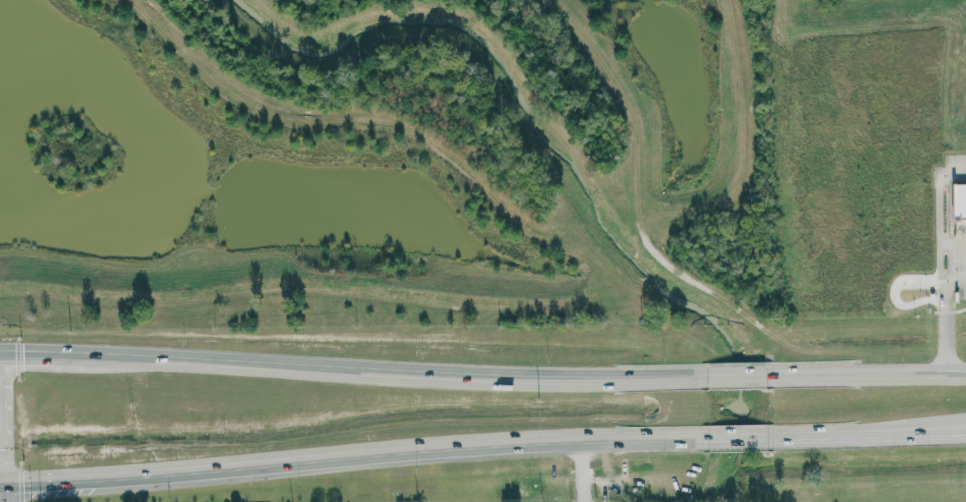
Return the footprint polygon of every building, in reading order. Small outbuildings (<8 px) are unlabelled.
[(954,183),(954,219),(965,219),(965,183),(954,183)]
